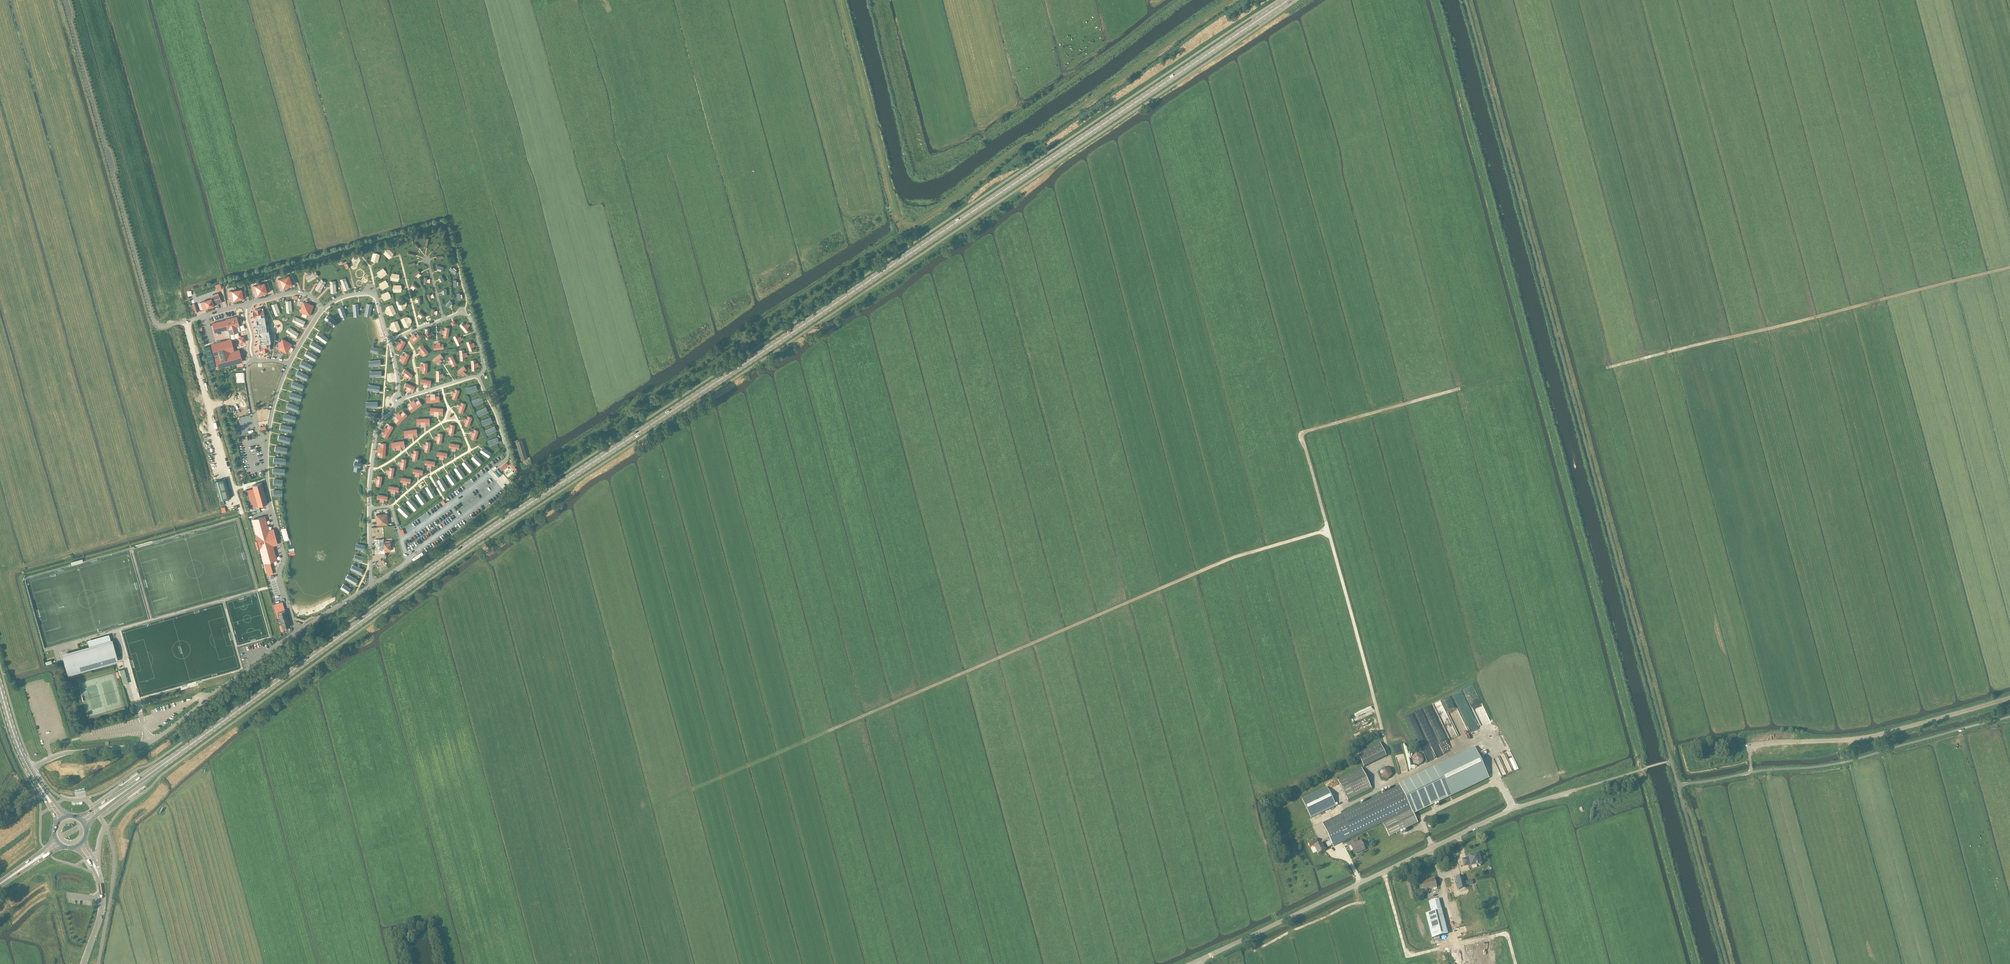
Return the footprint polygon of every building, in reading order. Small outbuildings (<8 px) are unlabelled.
[(388,249),(384,253),(390,258),(394,255),(388,249)] [(384,269),(377,273),(380,278),(387,273),(384,269)] [(309,281),(319,276),(316,270),(306,276),(309,281)] [(295,284),(291,274),(285,276),(289,286),(295,284)] [(289,286),(285,276),(278,278),(282,289),(289,286)] [(326,282),(321,280),(316,289),(321,291),(326,282)] [(349,288),(346,280),(341,282),(344,290),(349,288)] [(386,280),(379,285),(382,289),(389,285),(386,280)] [(267,281),(261,283),(263,293),(270,291),(267,281)] [(263,293),(261,283),(253,286),(256,295),(263,293)] [(244,288),(237,289),(238,299),(245,298),(244,288)] [(238,299),(237,289),(230,290),(231,300),(238,299)] [(388,292),(381,295),(383,300),(391,297),(388,292)] [(213,298),(201,302),(201,304),(203,309),(221,302),(218,294),(213,296),(213,298)] [(402,299),(397,301),(400,309),(405,308),(404,306),(407,305),(406,304),(407,304),(406,300),(405,301),(405,300),(403,301),(402,299)] [(303,301),(302,306),(312,310),(314,305),(303,301)] [(277,303),(272,305),(276,316),(281,314),(277,303)] [(385,310),(387,314),(390,313),(390,315),(395,313),(391,305),(387,307),(387,309),(385,310)] [(302,306),(300,312),(310,315),(312,310),(302,306)] [(340,307),(338,308),(341,316),(344,315),(346,315),(343,306),(340,307)] [(256,311),(253,312),(254,318),(256,317),(265,316),(264,310),(262,310),(261,308),(255,309),(256,311)] [(326,317),(325,319),(331,325),(333,323),(335,321),(328,315),(326,317)] [(236,316),(212,323),(215,332),(228,329),(230,334),(238,332),(236,326),(239,326),(236,316)] [(265,316),(256,317),(257,323),(258,327),(266,325),(265,316)] [(295,316),(293,321),(303,326),(305,321),(295,316)] [(406,316),(402,319),(405,327),(410,325),(409,323),(412,322),(411,321),(412,321),(410,317),(410,318),(410,317),(407,318),(406,316)] [(390,326),(391,330),(392,330),(394,329),(395,331),(400,329),(397,321),(392,323),(392,325),(390,325),(390,326)] [(463,322),(460,325),(466,333),(470,330),(463,322)] [(289,327),(286,331),(296,337),(299,333),(289,327)] [(317,334),(316,336),(323,341),(325,339),(326,337),(319,331),(317,334)] [(418,334),(410,340),(413,344),(421,337),(418,334)] [(457,334),(453,336),(458,345),(462,343),(457,334)] [(283,338),(277,348),(282,350),(287,341),(283,338)] [(230,339),(211,344),(218,368),(242,362),(239,350),(234,351),(230,339)] [(402,340),(397,348),(401,351),(406,342),(402,340)] [(287,341),(282,350),(287,353),(292,344),(287,341)] [(311,343),(310,346),(317,350),(319,348),(320,345),(312,341),(311,343)] [(261,344),(259,345),(260,350),(263,350),(263,352),(269,351),(269,349),(271,349),(270,343),(261,344)] [(422,344),(418,347),(425,355),(428,352),(422,344)] [(210,345),(204,347),(210,369),(216,368),(210,345)] [(306,352),(304,355),(312,359),(314,357),(315,354),(307,350),(306,352)] [(401,362),(405,364),(410,354),(405,353),(401,362)] [(441,354),(432,359),(435,363),(443,357),(441,354)] [(452,355),(448,357),(453,366),(457,364),(452,355)] [(301,363),(300,365),(308,369),(309,366),(310,364),(302,360),(301,363)] [(464,366),(456,372),(458,375),(467,370),(464,366)] [(405,369),(402,372),(410,378),(413,375),(405,369)] [(297,373),(296,375),(304,379),(305,376),(306,374),(298,370),(297,373)] [(239,373),(213,381),(215,387),(220,385),(226,406),(244,401),(240,385),(242,384),(239,373)] [(292,383),(291,386),(300,389),(301,386),(302,384),(293,381),(292,383)] [(406,382),(404,387),(413,391),(415,387),(406,382)] [(419,400),(408,407),(411,412),(422,404),(419,400)] [(287,405),(286,408),(295,410),(296,408),(297,405),(288,402),(287,405)] [(403,411),(394,420),(398,424),(407,415),(403,411)] [(389,424),(382,436),(387,438),(393,427),(389,424)] [(522,440),(516,442),(520,456),(521,460),(527,458),(526,454),(522,440)] [(484,449),(482,452),(484,453),(484,454),(489,457),(492,453),(487,450),(486,450),(484,449)] [(476,456),(473,459),(475,461),(479,465),(482,462),(478,457),(478,458),(476,456)] [(214,460),(209,461),(211,471),(217,470),(214,460)] [(467,462),(464,464),(466,467),(466,468),(470,472),(474,469),(470,464),(470,465),(467,462)] [(459,468),(456,470),(458,473),(458,474),(461,478),(465,476),(462,471),(461,471),(459,468)] [(451,474),(447,476),(449,480),(453,485),(457,482),(453,477),(451,474)] [(225,478),(215,481),(220,500),(231,497),(225,478)] [(442,480),(439,482),(441,485),(440,486),(443,491),(447,488),(445,483),(444,483),(442,480)] [(262,482),(252,485),(258,506),(267,503),(262,482)] [(430,487),(427,489),(429,492),(428,493),(431,498),(436,495),(433,490),(432,490),(430,487)] [(420,494),(417,496),(419,499),(419,500),(422,504),(426,502),(423,497),(420,494)] [(411,500),(408,503),(411,506),(410,506),(414,510),(418,507),(414,503),(411,500)] [(402,507),(399,510),(402,513),(406,517),(410,513),(406,509),(405,510),(402,507)] [(264,516),(252,520),(264,563),(276,560),(272,545),(277,544),(273,529),(268,531),(264,516)] [(384,559),(376,564),(381,572),(389,568),(384,559)] [(270,563),(265,564),(268,575),(273,574),(270,563)] [(355,565),(353,570),(361,574),(362,572),(363,569),(355,565)] [(350,575),(348,580),(356,585),(357,582),(358,580),(351,575),(350,575)] [(345,585),(342,589),(343,590),(349,594),(351,592),(353,590),(345,585)] [(282,602),(274,604),(278,618),(279,618),(278,612),(285,610),(282,602)] [(283,628),(290,626),(285,610),(278,612),(279,618),(283,628)] [(98,646),(71,654),(73,664),(82,661),(84,665),(90,667),(105,663),(104,661),(114,658),(110,642),(98,645),(98,646)] [(71,654),(64,656),(67,664),(65,665),(68,675),(76,673),(76,671),(90,667),(84,665),(82,661),(73,664),(71,654)] [(124,669),(119,670),(123,685),(128,683),(124,669)] [(1399,784),(1400,785),(1322,823),(1331,841),(1333,845),(1333,847),(1383,823),(1390,837),(1406,829),(1418,823),(1413,813),(1451,795),(1437,766),(1399,784)] [(1372,789),(1362,768),(1338,780),(1348,801),(1372,789)] [(1327,788),(1302,800),(1311,818),(1336,806),(1327,788)] [(1324,849),(1333,845),(1331,841),(1322,845),(1322,843),(1318,845),(1316,840),(1308,843),(1310,848),(1314,846),(1318,855),(1325,851),(1324,849)] [(1361,852),(1365,849),(1361,841),(1355,844),(1353,841),(1347,844),(1349,847),(1351,846),(1355,854),(1360,851),(1361,852)] [(1463,859),(1464,866),(1469,864),(1469,863),(1471,863),(1471,866),(1477,865),(1478,865),(1478,864),(1481,866),(1483,862),(1480,860),(1479,854),(1469,856),(1469,858),(1463,859)] [(1473,884),(1472,880),(1465,882),(1463,876),(1457,878),(1459,889),(1466,887),(1466,886),(1473,884)] [(1422,882),(1424,891),(1437,887),(1435,879),(1422,882)] [(1429,902),(1432,913),(1441,910),(1439,900),(1429,902)]
